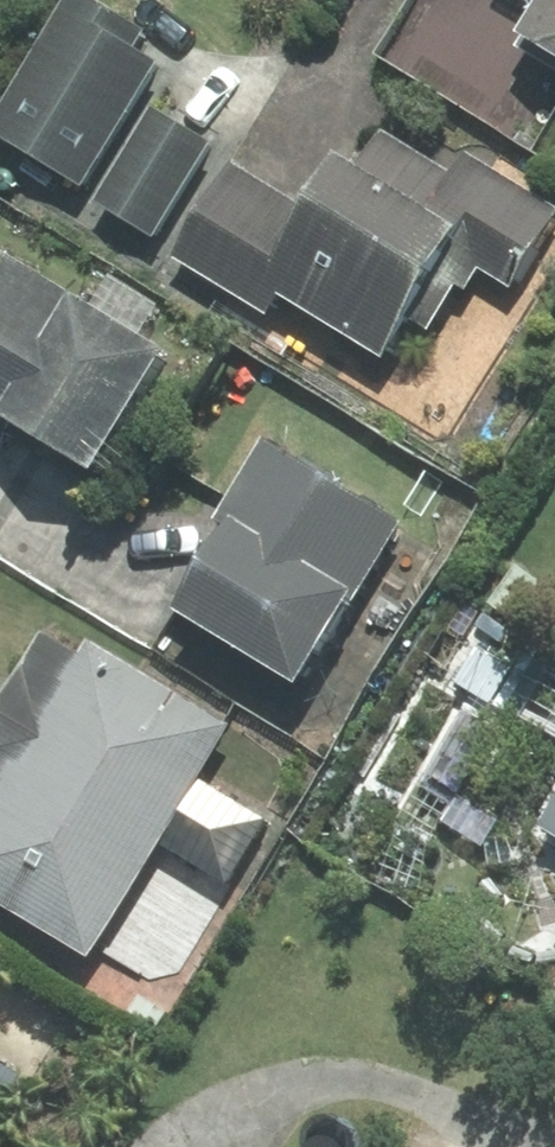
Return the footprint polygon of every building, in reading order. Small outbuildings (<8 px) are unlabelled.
[(68,0),(0,115),(0,154),(79,198),(154,75),(131,62),(142,44),(68,0)] [(527,23),(509,53),(554,81),(554,0),(540,0),(527,23)] [(209,156),(145,121),(93,216),(156,251),(209,156)] [(169,266),(262,323),(272,307),(376,370),(401,329),(423,343),(453,293),(463,299),(476,278),(508,298),(554,222),(554,215),(462,158),(448,181),(376,137),(347,184),(324,170),(297,213),(228,171),(169,266)] [(0,269),(0,448),(0,447),(82,492),(157,369),(0,269)] [(392,534),(256,449),(207,527),(223,537),(167,627),(287,702),(392,534)] [(226,737),(84,651),(74,667),(36,644),(0,704),(0,921),(83,971),(155,853),(223,893),(263,827),(196,787),(226,737)] [(534,839),(554,851),(554,803),(534,839)]
